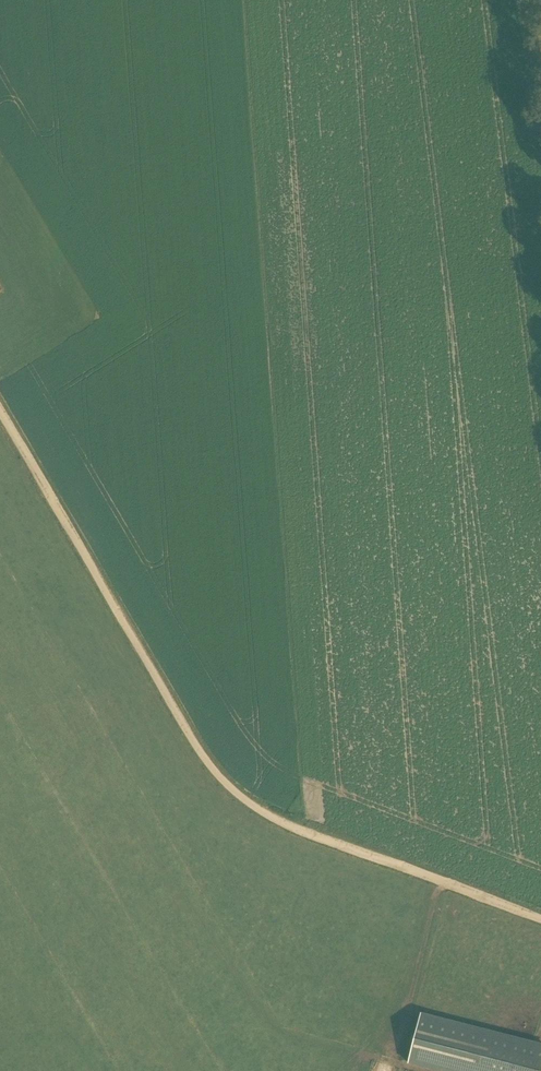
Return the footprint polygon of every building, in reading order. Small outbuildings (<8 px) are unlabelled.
[(420,1015),(408,1062),(445,1070),(540,1070),(540,1046),(420,1015)]
